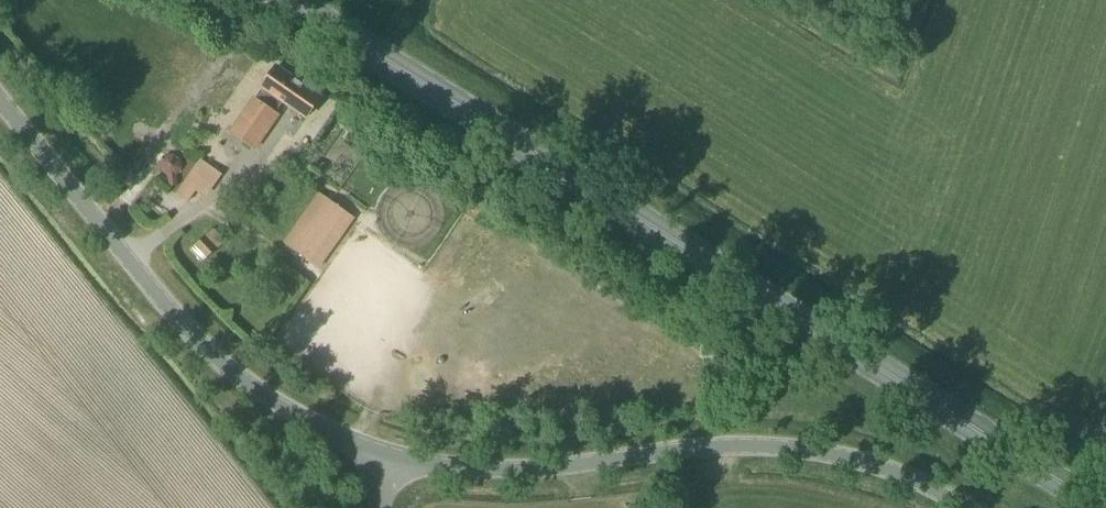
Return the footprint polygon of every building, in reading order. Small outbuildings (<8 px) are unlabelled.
[(307,119),(321,98),(277,68),(262,88),(265,90),(258,101),(255,99),(231,133),(255,150),(278,115),(275,113),(283,103),(293,109),(307,119)] [(176,152),(168,153),(162,160),(163,164),(164,168),(170,173),(172,184),(180,183),(178,172),(184,165),(183,162),(183,157),(176,152)] [(215,186),(222,175),(201,159),(175,195),(187,203),(197,190),(206,196),(213,185),(215,186)] [(318,268),(354,218),(320,194),(284,244),(318,268)] [(207,260),(226,242),(213,227),(194,246),(207,260)]
